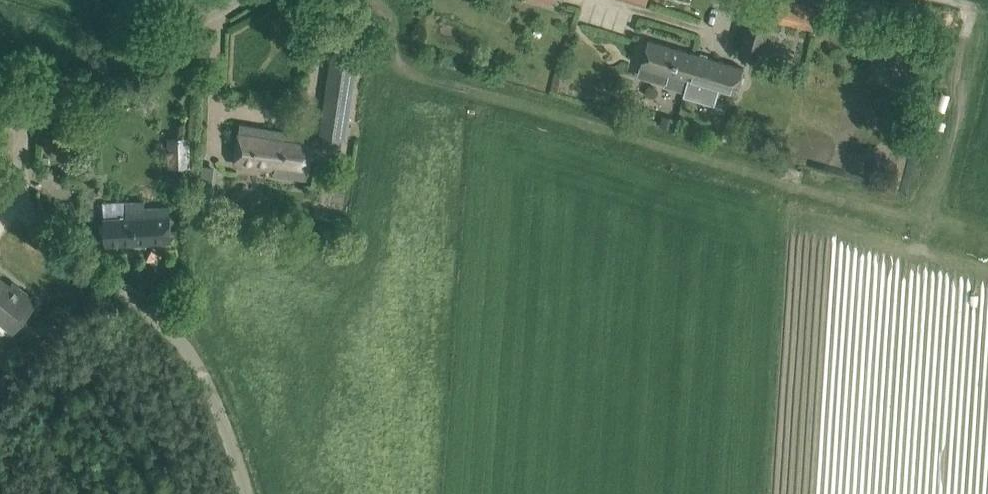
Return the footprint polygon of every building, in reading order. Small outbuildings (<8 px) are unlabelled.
[(815,30),(820,7),(791,0),(780,0),(776,21),(815,30)] [(738,53),(761,60),(771,26),(747,19),(738,53)] [(685,91),(686,91),(697,54),(647,39),(639,66),(667,74),(663,86),(685,92),(685,91)] [(697,54),(686,91),(716,100),(719,89),(735,94),(743,67),(697,54)] [(321,134),(345,138),(356,63),(332,59),(321,134)] [(660,125),(672,128),(675,118),(663,114),(660,125)] [(274,175),(308,179),(313,138),(284,134),(285,131),(240,125),(235,164),(275,169),(274,175)] [(187,135),(168,136),(169,165),(188,165),(187,135)] [(197,208),(210,209),(213,184),(200,183),(197,208)] [(128,217),(106,218),(108,244),(171,240),(169,207),(146,208),(145,201),(127,202),(128,217)] [(14,330),(36,301),(21,289),(18,292),(0,278),(0,319),(14,330)]
